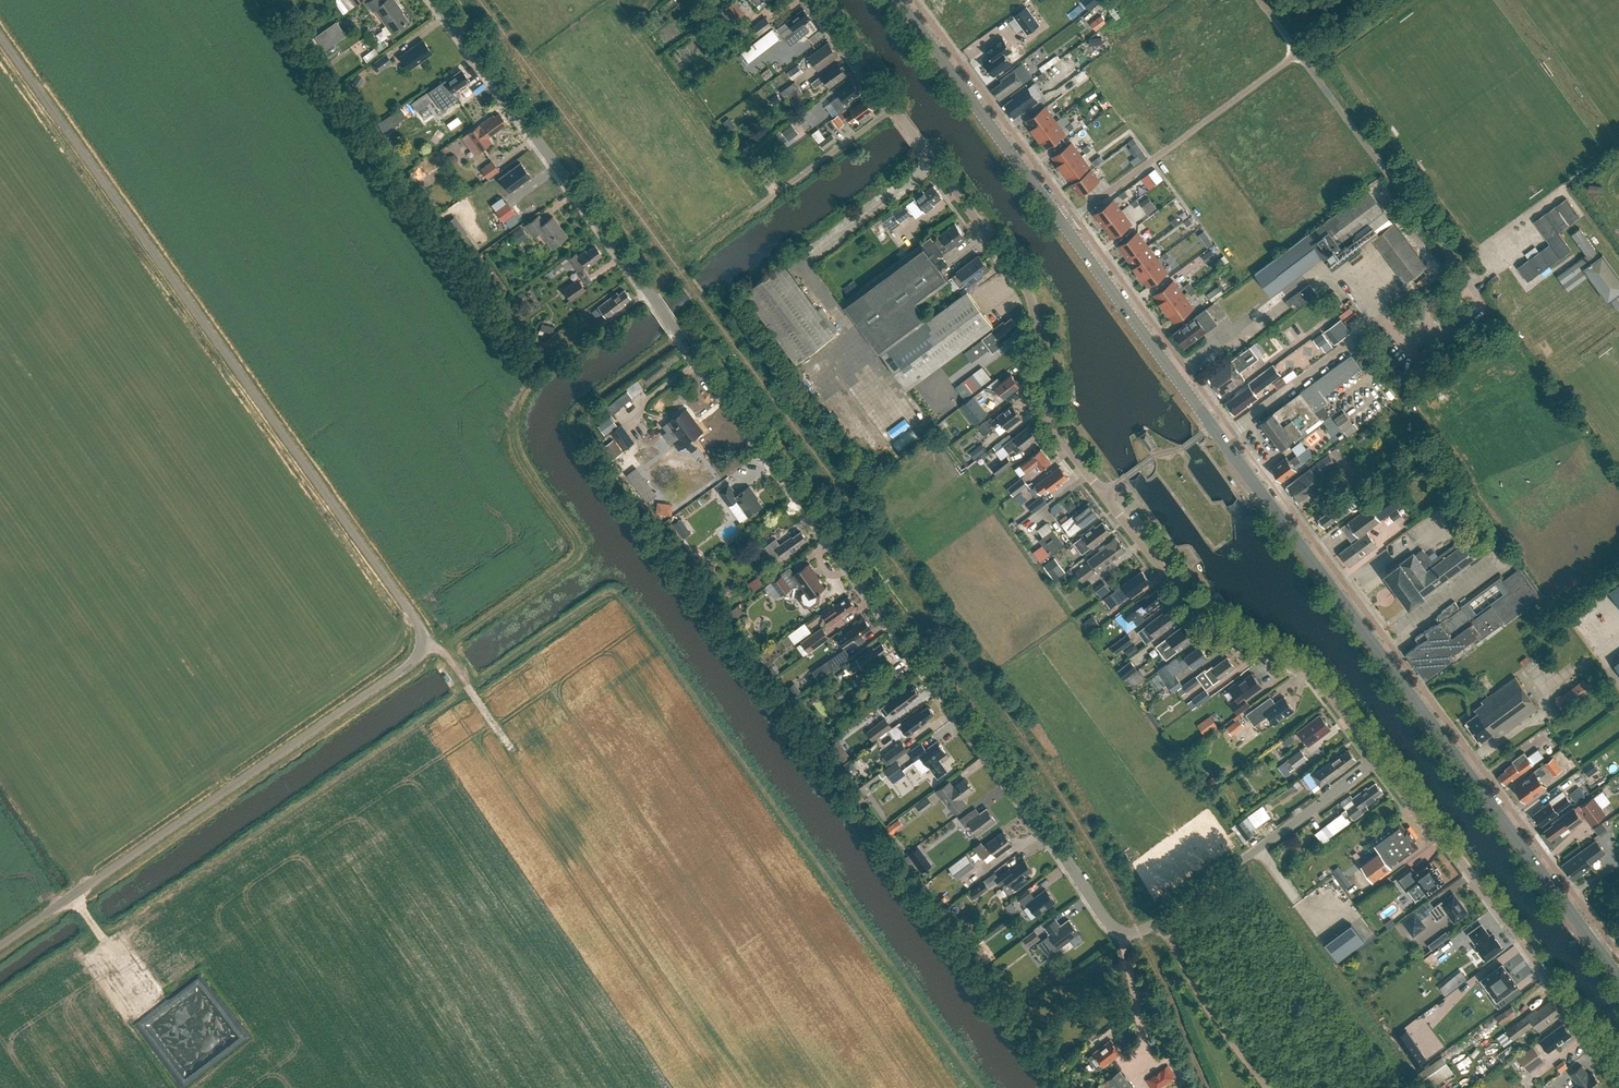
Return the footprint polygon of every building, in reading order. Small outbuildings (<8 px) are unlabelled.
[(333,1),(343,15),(364,0),(335,0),(333,1)] [(375,10),(392,33),(408,21),(400,10),(401,9),(395,0),(386,0),(384,1),(383,0),(372,0),(367,3),(373,12),(375,10)] [(745,14),(736,0),(725,8),(734,22),(745,14)] [(1101,0),(1083,0),(1082,1),(1089,9),(1101,0)] [(1027,6),(1013,16),(1026,34),(1040,24),(1027,6)] [(1108,9),(1116,20),(1121,17),(1113,6),(1108,9)] [(804,9),(778,29),(785,39),(795,31),(796,33),(803,28),(803,25),(808,21),(807,19),(810,17),(804,9)] [(1101,15),(1091,23),(1096,31),(1107,23),(1101,15)] [(765,16),(753,26),(760,35),(773,26),(765,16)] [(1085,38),(1090,48),(1102,43),(1098,33),(1085,38)] [(321,44),(330,43),(329,34),(320,35),(321,44)] [(1012,50),(1003,37),(991,46),(987,49),(986,50),(986,51),(991,57),(984,62),(993,75),(1012,62),(1006,55),(1012,50)] [(400,56),(410,69),(432,53),(423,40),(400,56)] [(818,70),(838,55),(829,43),(809,57),(818,70)] [(765,63),(780,52),(775,45),(760,56),(765,63)] [(763,64),(749,46),(735,57),(749,75),(763,64)] [(333,48),(322,53),(324,59),(336,55),(333,48)] [(374,62),(380,71),(392,62),(386,54),(374,62)] [(839,63),(811,83),(815,88),(823,82),(822,80),(824,79),(830,87),(847,74),(839,63)] [(798,64),(787,72),(793,79),(803,72),(798,64)] [(1001,96),(1002,98),(1025,82),(1017,71),(1015,72),(1014,70),(1000,80),(1002,82),(992,90),(998,98),(1001,96)] [(436,99),(450,89),(452,92),(460,87),(459,85),(468,79),(463,71),(456,76),(455,75),(445,82),(446,82),(431,93),(436,99)] [(1040,80),(1047,76),(1044,72),(1038,77),(1040,80)] [(1084,72),(1075,79),(1079,84),(1088,77),(1084,72)] [(359,88),(364,79),(358,75),(353,84),(359,88)] [(789,103),(803,93),(795,82),(781,92),(767,103),(770,108),(785,97),(789,103)] [(839,113),(850,105),(848,102),(860,93),(853,82),(839,92),(840,94),(831,101),(839,113)] [(1037,100),(1044,95),(1035,83),(1029,88),(1026,85),(1012,96),(1013,98),(1003,105),(1013,118),(1023,111),(1024,112),(1038,101),(1037,100)] [(1079,101),(1085,97),(1077,86),(1071,91),(1079,101)] [(416,113),(424,107),(418,99),(410,104),(416,113)] [(818,119),(829,111),(821,100),(801,114),(809,125),(818,119)] [(859,120),(873,110),(865,100),(851,110),(853,112),(847,117),(851,122),(857,118),(859,120)] [(1055,120),(1045,107),(1026,121),(1036,134),(1055,120)] [(382,132),(405,118),(399,109),(377,124),(382,132)] [(1059,117),(1065,113),(1061,109),(1056,113),(1059,117)] [(499,113),(494,117),(493,115),(467,134),(461,138),(473,154),(479,150),(491,142),(488,138),(507,124),(499,113)] [(838,115),(832,119),(838,127),(844,123),(838,115)] [(729,129),(734,127),(728,117),(724,120),(729,129)] [(1055,120),(1036,134),(1046,148),(1065,134),(1055,120)] [(787,140),(798,132),(790,123),(780,131),(787,140)] [(1066,126),(1069,131),(1075,127),(1071,123),(1066,126)] [(810,131),(815,142),(823,138),(818,128),(810,131)] [(824,150),(837,141),(831,134),(825,138),(819,143),(824,150)] [(439,146),(442,140),(435,136),(432,141),(439,146)] [(1132,147),(1137,143),(1134,138),(1128,142),(1132,147)] [(1072,143),(1053,157),(1062,169),(1081,155),(1072,143)] [(1082,149),(1086,153),(1091,149),(1088,145),(1082,149)] [(1141,160),(1147,156),(1143,152),(1138,155),(1131,161),(1134,165),(1141,160)] [(1081,155),(1062,169),(1071,182),(1090,168),(1081,155)] [(1095,166),(1101,162),(1097,158),(1092,162),(1095,166)] [(492,160),(480,169),(487,178),(499,170),(492,160)] [(510,192),(531,177),(520,163),(499,178),(510,192)] [(1090,168),(1071,182),(1080,194),(1099,180),(1090,168)] [(1163,180),(1155,169),(1148,173),(1157,184),(1163,180)] [(420,182),(424,174),(416,170),(412,178),(420,182)] [(541,181),(509,203),(517,214),(549,192),(541,181)] [(934,206),(933,204),(942,198),(933,186),(924,193),(923,191),(914,197),(926,213),(934,206)] [(1234,324),(1323,257),(1332,268),(1363,245),(1372,238),(1405,282),(1427,266),(1394,222),(1393,222),(1368,189),(1217,302),(1234,324)] [(1120,195),(1123,199),(1128,195),(1125,191),(1120,195)] [(487,203),(492,209),(503,202),(498,195),(487,203)] [(1152,202),(1149,197),(1140,204),(1144,209),(1152,202)] [(1558,233),(1580,217),(1567,198),(1534,222),(1550,244),(1517,268),(1527,282),(1571,250),(1558,233)] [(1113,199),(1094,213),(1103,226),(1122,211),(1113,199)] [(1135,208),(1140,204),(1136,199),(1131,203),(1135,208)] [(495,210),(503,222),(515,213),(507,202),(495,210)] [(907,206),(906,207),(903,203),(882,219),(890,230),(900,223),(899,222),(912,213),(907,206)] [(1181,214),(1184,219),(1190,215),(1187,210),(1181,214)] [(1122,211),(1103,226),(1112,238),(1131,224),(1122,211)] [(552,247),(567,236),(553,217),(544,223),(539,215),(524,225),(533,237),(540,232),(552,247)] [(455,216),(445,223),(458,240),(467,233),(455,216)] [(1187,226),(1192,222),(1189,218),(1184,222),(1187,226)] [(485,230),(490,227),(486,221),(481,225),(485,230)] [(965,238),(955,224),(940,236),(933,241),(943,253),(950,248),(950,249),(965,238)] [(521,227),(512,233),(519,243),(527,237),(521,227)] [(1610,300),(1618,311),(1618,310),(1618,277),(1603,255),(1600,256),(1580,228),(1571,235),(1586,255),(1557,277),(1568,291),(1589,276),(1607,301),(1610,300)] [(1138,232),(1118,246),(1128,260),(1147,246),(1138,232)] [(918,304),(949,281),(935,262),(939,259),(940,257),(942,257),(943,253),(933,241),(931,237),(923,243),(842,303),(907,389),(993,326),(967,291),(929,319),(918,304)] [(1204,243),(1207,247),(1213,243),(1209,239),(1204,243)] [(595,262),(594,261),(601,255),(595,246),(586,252),(584,249),(578,254),(577,252),(568,259),(577,271),(584,266),(586,268),(595,262)] [(1147,246),(1128,260),(1138,273),(1157,259),(1147,246)] [(1206,248),(1200,255),(1207,261),(1213,255),(1206,248)] [(1167,252),(1161,256),(1165,260),(1170,256),(1167,252)] [(979,256),(957,272),(957,273),(952,277),(960,288),(966,283),(968,286),(983,276),(982,274),(989,269),(979,256)] [(572,266),(566,257),(560,262),(561,262),(553,268),(557,273),(565,268),(566,270),(572,266)] [(1157,259),(1138,273),(1148,287),(1167,272),(1157,259)] [(836,334),(783,263),(744,292),(796,363),(836,334)] [(577,279),(562,290),(564,292),(560,296),(565,303),(569,300),(570,301),(585,290),(577,279)] [(1173,281),(1154,295),(1164,308),(1183,294),(1173,281)] [(1184,286),(1187,291),(1193,287),(1189,282),(1184,286)] [(844,289),(849,296),(855,292),(850,285),(844,289)] [(1317,296),(1309,285),(1286,302),(1289,307),(1294,303),(1299,309),(1317,296)] [(1219,286),(1207,295),(1212,301),(1223,293),(1219,286)] [(1187,291),(1191,296),(1196,292),(1193,287),(1187,291)] [(624,306),(622,304),(630,298),(624,290),(618,294),(617,293),(598,307),(589,314),(593,320),(602,313),(606,319),(624,306)] [(1337,307),(1343,303),(1334,291),(1328,295),(1337,307)] [(1183,294),(1164,308),(1174,322),(1193,308),(1183,294)] [(1185,347),(1217,323),(1206,309),(1175,333),(1185,347)] [(1005,324),(1004,322),(994,329),(982,339),(993,352),(1005,343),(1003,340),(1010,335),(1009,334),(1018,327),(1012,318),(1005,324)] [(542,319),(536,332),(546,338),(553,325),(542,319)] [(1324,331),(1334,345),(1344,337),(1351,332),(1341,319),(1334,324),(1324,331)] [(584,336),(595,329),(591,323),(580,331),(584,336)] [(1311,338),(1317,346),(1326,340),(1320,332),(1311,338)] [(1250,347),(1209,378),(1221,394),(1229,388),(1231,389),(1245,379),(1240,372),(1258,358),(1250,347)] [(1323,423),(1320,419),(1320,418),(1315,412),(1329,401),(1325,396),(1362,368),(1351,354),(1261,421),(1281,448),(1293,439),(1295,443),(1323,423)] [(1236,393),(1237,394),(1226,402),(1234,413),(1245,405),(1246,407),(1258,397),(1256,393),(1280,375),(1273,366),(1236,393)] [(970,394),(991,379),(982,367),(961,382),(970,394)] [(997,377),(984,388),(991,398),(994,396),(998,401),(1004,397),(1019,385),(1011,374),(1001,382),(997,377)] [(1277,389),(1286,382),(1282,377),(1273,383),(1277,389)] [(624,388),(630,397),(641,388),(635,379),(624,388)] [(603,405),(608,413),(630,398),(624,390),(603,405)] [(988,414),(974,395),(960,406),(974,424),(988,414)] [(997,418),(991,423),(1000,435),(1022,417),(1013,405),(997,418)] [(690,451),(696,446),(692,440),(703,431),(687,409),(668,423),(679,437),(674,441),(680,449),(690,451)] [(1343,430),(1352,423),(1344,412),(1335,419),(1343,430)] [(595,425),(601,434),(615,425),(609,416),(595,425)] [(904,419),(886,428),(890,435),(907,426),(904,419)] [(979,425),(986,434),(992,430),(985,421),(979,425)] [(635,442),(622,424),(610,433),(623,451),(635,442)] [(1026,449),(1030,445),(1029,444),(1038,437),(1030,427),(1015,438),(1015,437),(1005,446),(1010,452),(1014,449),(1018,453),(1025,448),(1026,449)] [(900,451),(919,437),(913,429),(894,443),(900,451)] [(1140,436),(1150,450),(1157,445),(1147,431),(1140,436)] [(665,435),(657,441),(663,449),(671,443),(665,435)] [(974,459),(986,450),(982,443),(970,452),(974,459)] [(1415,447),(1420,454),(1426,449),(1421,443),(1415,447)] [(1272,467),(1281,480),(1296,470),(1293,467),(1302,461),(1303,462),(1313,455),(1307,447),(1297,455),(1289,461),(1286,457),(1272,467)] [(1041,448),(1031,456),(1021,464),(1027,472),(1037,464),(1041,469),(1051,461),(1041,448)] [(1328,453),(1316,462),(1323,472),(1335,463),(1328,453)] [(997,474),(1012,463),(1007,456),(992,467),(997,474)] [(1061,482),(1069,477),(1061,467),(1060,465),(1034,485),(1032,482),(1028,484),(1027,485),(1030,488),(1029,489),(1036,497),(1040,494),(1041,494),(1048,488),(1050,491),(1056,486),(1057,488),(1062,483),(1061,482)] [(1310,495),(1323,486),(1310,469),(1287,486),(1298,501),(1309,494),(1310,495)] [(1027,485),(1028,484),(1023,477),(1008,488),(1013,495),(1027,485)] [(638,481),(633,485),(638,491),(643,488),(638,481)] [(749,516),(763,506),(754,494),(755,494),(749,486),(736,496),(734,493),(735,492),(729,483),(718,491),(729,505),(737,500),(749,516)] [(1391,491),(1348,523),(1350,526),(1344,531),(1351,541),(1358,536),(1380,520),(1380,519),(1401,504),(1391,491)] [(1335,519),(1337,520),(1351,509),(1347,503),(1356,497),(1352,492),(1326,511),(1327,513),(1319,519),(1325,526),(1335,519)] [(1033,513),(1047,502),(1042,495),(1028,506),(1033,513)] [(1073,515),(1068,519),(1066,515),(1060,519),(1063,523),(1062,524),(1071,536),(1083,526),(1083,527),(1098,515),(1089,503),(1073,515)] [(1393,521),(1401,515),(1397,509),(1389,516),(1393,521)] [(683,514),(670,523),(682,540),(695,531),(683,514)] [(1011,527),(1017,522),(1014,518),(1008,523),(1011,527)] [(1023,530),(1017,534),(1031,554),(1032,553),(1039,563),(1050,555),(1050,554),(1064,544),(1054,530),(1053,530),(1047,522),(1038,529),(1043,537),(1033,544),(1023,530)] [(1092,548),(1101,541),(1099,539),(1110,531),(1103,522),(1094,529),(1092,527),(1082,534),(1083,536),(1074,543),(1082,554),(1092,547),(1092,548)] [(780,545),(776,538),(765,546),(775,559),(781,555),(783,558),(798,547),(797,546),(807,539),(801,531),(794,537),(793,535),(780,545)] [(1367,533),(1360,538),(1353,543),(1340,553),(1350,566),(1377,546),(1367,533)] [(1414,553),(1403,561),(1402,561),(1385,574),(1409,606),(1425,594),(1479,554),(1468,540),(1466,542),(1463,537),(1432,561),(1423,550),(1415,555),(1414,553)] [(1119,555),(1126,550),(1121,544),(1116,548),(1115,547),(1102,557),(1099,552),(1088,560),(1089,562),(1075,572),(1082,582),(1096,571),(1097,572),(1114,559),(1115,560),(1120,556),(1119,555)] [(1052,560),(1044,566),(1052,576),(1060,570),(1052,560)] [(792,588),(791,587),(798,581),(805,591),(803,592),(801,597),(801,599),(802,601),(802,602),(803,604),(805,605),(806,606),(808,607),(810,607),(812,607),(814,606),(816,605),(817,604),(818,603),(819,601),(819,599),(819,597),(819,595),(817,593),(825,587),(817,577),(818,576),(809,564),(793,576),(794,577),(788,582),(783,576),(773,583),(782,595),(792,588)] [(1442,611),(1442,612),(1435,617),(1436,623),(1437,624),(1433,627),(1432,626),(1415,638),(1419,644),(1406,653),(1425,679),(1455,657),(1457,661),(1476,647),(1474,644),(1476,642),(1479,645),(1545,597),(1522,566),(1504,579),(1501,574),(1458,606),(1455,602),(1442,611)] [(1150,582),(1142,571),(1112,593),(1119,602),(1129,595),(1131,598),(1143,589),(1143,587),(1150,582)] [(755,591),(763,585),(757,577),(749,583),(755,591)] [(1093,589),(1098,596),(1108,589),(1103,581),(1093,589)] [(1610,592),(1618,604),(1618,585),(1610,592)] [(1146,596),(1136,604),(1135,603),(1122,613),(1128,621),(1146,608),(1149,611),(1162,602),(1160,599),(1162,598),(1157,590),(1147,597),(1146,596)] [(849,596),(834,606),(833,604),(822,611),(824,614),(823,615),(831,625),(856,607),(849,596)] [(734,617),(741,612),(736,604),(729,610),(734,617)] [(1156,637),(1170,626),(1169,625),(1178,618),(1172,609),(1163,616),(1162,614),(1147,625),(1138,632),(1146,644),(1156,637)] [(1090,631),(1099,624),(1093,615),(1084,622),(1090,631)] [(844,645),(855,638),(859,644),(865,639),(862,635),(871,628),(865,620),(839,638),(844,645)] [(795,643),(812,631),(805,622),(788,634),(795,643)] [(1161,653),(1189,633),(1183,626),(1156,646),(1161,653)] [(822,627),(801,642),(809,652),(830,637),(822,627)] [(1116,654),(1134,641),(1128,633),(1110,646),(1116,654)] [(1166,660),(1178,651),(1179,651),(1194,640),(1189,633),(1161,653),(1166,660)] [(856,659),(857,660),(846,667),(851,674),(862,666),(864,670),(880,659),(878,657),(887,650),(882,643),(875,648),(873,646),(856,659)] [(776,645),(759,654),(765,664),(781,655),(776,645)] [(1179,661),(1177,658),(1168,665),(1167,663),(1157,671),(1173,692),(1182,685),(1175,674),(1191,663),(1193,666),(1208,656),(1200,645),(1185,656),(1186,656),(1179,661)] [(822,665),(828,673),(844,662),(838,654),(822,665)] [(1227,657),(1212,668),(1211,667),(1205,671),(1214,683),(1220,679),(1236,668),(1227,657)] [(1520,662),(1523,666),(1529,662),(1526,657),(1520,662)] [(1118,669),(1124,677),(1134,670),(1128,662),(1118,669)] [(1133,688),(1146,678),(1139,669),(1126,678),(1133,688)] [(863,672),(854,679),(858,685),(868,679),(863,672)] [(1245,699),(1262,687),(1259,683),(1260,683),(1260,682),(1256,677),(1255,676),(1255,677),(1252,673),(1241,681),(1240,680),(1229,688),(1237,698),(1230,703),(1238,714),(1250,705),(1245,699)] [(1195,675),(1182,685),(1187,692),(1200,682),(1195,675)] [(1480,742),(1493,733),(1497,738),(1538,708),(1515,676),(1481,701),(1483,703),(1475,709),(1478,712),(1465,721),(1480,742)] [(1563,711),(1591,690),(1583,679),(1555,700),(1563,711)] [(848,691),(855,686),(852,681),(845,687),(848,691)] [(791,699),(801,692),(795,683),(785,690),(791,699)] [(893,714),(911,701),(910,700),(919,694),(914,686),(906,691),(906,690),(886,704),(892,712),(893,714)] [(1205,689),(1192,699),(1197,706),(1210,696),(1205,689)] [(839,699),(846,695),(842,690),(836,694),(839,699)] [(1294,710),(1285,697),(1276,703),(1268,709),(1263,702),(1247,714),(1255,725),(1268,715),(1275,724),(1294,710)] [(892,712),(886,704),(880,709),(886,716),(892,712)] [(896,737),(901,733),(902,735),(904,736),(908,736),(916,730),(915,730),(925,723),(924,721),(934,714),(929,707),(922,712),(921,711),(902,724),(900,722),(890,729),(896,737)] [(1231,735),(1244,725),(1240,719),(1242,718),(1239,714),(1233,718),(1235,721),(1226,728),(1231,735)] [(1205,736),(1218,727),(1211,715),(1197,725),(1205,736)] [(1330,728),(1321,715),(1298,732),(1308,745),(1330,728)] [(892,727),(885,718),(866,732),(873,741),(892,727)] [(1289,735),(1282,740),(1286,746),(1294,742),(1289,735)] [(848,745),(841,736),(833,741),(840,751),(848,745)] [(939,758),(946,753),(937,740),(925,749),(921,743),(909,751),(922,770),(929,765),(938,777),(948,770),(939,758)] [(887,767),(908,751),(901,741),(884,755),(885,757),(881,759),(887,767)] [(1551,755),(1556,751),(1549,741),(1544,745),(1551,755)] [(1300,749),(1288,758),(1289,759),(1283,763),(1283,762),(1277,767),(1284,776),(1290,772),(1290,771),(1295,767),(1295,768),(1308,759),(1300,749)] [(1321,786),(1351,764),(1350,763),(1356,759),(1352,754),(1349,749),(1341,755),(1340,754),(1312,774),(1316,780),(1319,783),(1321,786)] [(1512,779),(1544,757),(1538,749),(1527,757),(1524,752),(1512,761),(1513,763),(1505,769),(1506,770),(1499,775),(1500,777),(1499,779),(1502,782),(1504,782),(1505,783),(1512,778),(1512,779)] [(1562,769),(1553,757),(1544,764),(1553,776),(1562,769)] [(851,759),(841,766),(848,775),(858,768),(851,759)] [(1590,759),(1580,767),(1587,776),(1596,769),(1590,759)] [(890,779),(902,770),(896,761),(884,770),(879,774),(882,778),(887,775),(890,779)] [(1525,801),(1545,787),(1538,778),(1547,772),(1542,765),(1533,771),(1534,773),(1515,787),(1521,794),(1520,796),(1522,800),(1525,800),(1525,801)] [(1311,788),(1319,783),(1316,780),(1312,774),(1310,771),(1303,776),(1304,778),(1309,785),(1311,788)] [(942,799),(944,798),(955,813),(967,804),(963,799),(974,790),(965,779),(954,787),(950,781),(937,791),(942,799)] [(1356,803),(1347,809),(1354,819),(1364,812),(1363,812),(1368,808),(1366,806),(1375,798),(1375,797),(1382,792),(1375,783),(1368,788),(1367,787),(1353,798),(1356,803)] [(1580,785),(1571,792),(1569,793),(1574,800),(1577,804),(1588,796),(1580,785)] [(1566,795),(1552,806),(1550,802),(1546,805),(1544,805),(1541,807),(1541,809),(1534,814),(1537,819),(1537,821),(1539,824),(1541,824),(1542,825),(1558,814),(1557,813),(1571,802),(1566,795)] [(934,805),(927,796),(916,805),(922,813),(934,805)] [(1552,824),(1545,830),(1551,838),(1559,832),(1560,833),(1569,826),(1571,829),(1583,820),(1580,817),(1583,815),(1591,826),(1606,814),(1593,797),(1580,806),(1582,809),(1577,813),(1574,808),(1552,823),(1552,824)] [(1256,827),(1271,817),(1263,805),(1248,816),(1256,827)] [(996,821),(987,809),(976,817),(971,811),(960,819),(966,828),(970,825),(977,835),(996,821)] [(1346,809),(1342,812),(1342,813),(1349,822),(1354,819),(1347,809),(1346,809)] [(1328,824),(1316,833),(1324,843),(1330,838),(1329,838),(1335,833),(1350,823),(1349,822),(1342,813),(1328,824)] [(899,819),(886,829),(891,835),(895,832),(895,831),(903,825),(899,819)] [(1247,839),(1253,834),(1243,820),(1237,825),(1247,839)] [(1400,821),(1392,827),(1392,826),(1373,840),(1380,851),(1361,865),(1372,880),(1418,846),(1414,840),(1416,839),(1407,827),(1405,828),(1400,821)] [(1600,836),(1607,831),(1602,823),(1594,829),(1598,835),(1599,834),(1600,836)] [(993,851),(997,856),(1013,844),(1004,831),(984,846),(981,842),(975,847),(984,858),(993,851)] [(1577,877),(1592,866),(1590,863),(1605,852),(1596,840),(1563,864),(1570,874),(1573,872),(1577,877)] [(909,855),(903,859),(907,864),(912,860),(914,863),(924,855),(918,846),(908,854),(909,855)] [(966,854),(949,867),(958,880),(975,866),(966,854)] [(1016,889),(1032,878),(1029,873),(1032,871),(1025,860),(1011,870),(1010,868),(998,877),(996,879),(998,881),(1000,884),(1006,880),(1008,883),(1004,885),(1004,889),(1006,893),(1010,893),(1016,889)] [(1427,895),(1444,881),(1439,874),(1441,873),(1440,872),(1438,873),(1436,870),(1437,869),(1437,868),(1435,869),(1430,862),(1418,871),(1415,873),(1412,875),(1408,869),(1397,878),(1406,891),(1408,890),(1409,890),(1409,889),(1416,884),(1423,894),(1425,893),(1427,895)] [(1343,871),(1342,871),(1338,866),(1332,870),(1336,876),(1345,889),(1352,884),(1343,871)] [(984,881),(971,891),(976,898),(989,888),(989,887),(984,881)] [(1046,889),(1035,898),(1030,892),(1019,900),(1025,908),(1029,905),(1037,916),(1056,902),(1046,889)] [(1467,912),(1454,894),(1443,902),(1442,901),(1429,910),(1437,921),(1448,913),(1455,921),(1467,912)] [(947,897),(942,901),(946,906),(952,903),(947,897)] [(1011,902),(1005,906),(1009,911),(1015,907),(1011,902)] [(1425,926),(1415,913),(1403,922),(1413,935),(1425,926)] [(1055,918),(1045,926),(1050,934),(1049,934),(1051,937),(1050,938),(1048,936),(1038,943),(1049,958),(1059,950),(1055,945),(1056,944),(1059,948),(1079,933),(1069,920),(1061,926),(1055,918)] [(1465,932),(1478,922),(1475,918),(1462,929),(1465,932)] [(966,931),(973,926),(968,919),(961,925),(966,931)] [(1324,943),(1338,961),(1365,942),(1351,923),(1324,943)] [(1480,926),(1468,935),(1476,946),(1476,947),(1485,960),(1502,948),(1492,935),(1488,937),(1480,926)] [(1034,930),(1023,938),(1029,946),(1040,938),(1034,930)] [(1442,941),(1449,936),(1446,932),(1439,937),(1442,941)] [(1443,954),(1457,944),(1453,938),(1438,948),(1443,954)] [(1432,949),(1439,944),(1435,940),(1428,945),(1432,949)] [(1502,964),(1488,975),(1501,992),(1492,998),(1499,1008),(1511,999),(1507,993),(1518,985),(1502,964)] [(1015,997),(1020,1004),(1028,998),(1023,991),(1015,997)] [(1537,1011),(1536,1009),(1506,1031),(1513,1040),(1534,1025),(1539,1032),(1554,1020),(1553,1018),(1561,1013),(1551,1000),(1537,1011)] [(1501,1024),(1516,1013),(1511,1005),(1496,1017),(1501,1024)] [(1548,1052),(1571,1035),(1563,1024),(1540,1041),(1548,1052)] [(1421,1052),(1410,1035),(1399,1043),(1411,1059),(1421,1052)] [(1111,1039),(1094,1052),(1103,1066),(1121,1052),(1111,1039)] [(1497,1055),(1503,1062),(1520,1049),(1515,1042),(1497,1055)] [(1529,1072),(1545,1061),(1533,1045),(1518,1057),(1529,1072)] [(1455,1062),(1458,1068),(1471,1061),(1468,1055),(1455,1062)] [(1453,1073),(1442,1057),(1417,1074),(1426,1087),(1431,1087),(1453,1073)] [(1562,1061),(1555,1067),(1559,1072),(1566,1067),(1562,1061)] [(1150,1087),(1157,1087),(1176,1075),(1167,1063),(1144,1079),(1150,1087)] [(1601,1084),(1593,1073),(1589,1076),(1587,1073),(1587,1072),(1582,1066),(1571,1074),(1578,1084),(1576,1086),(1577,1087),(1596,1087),(1601,1084)] [(1100,1085),(1102,1087),(1135,1087),(1121,1069),(1100,1085)]
